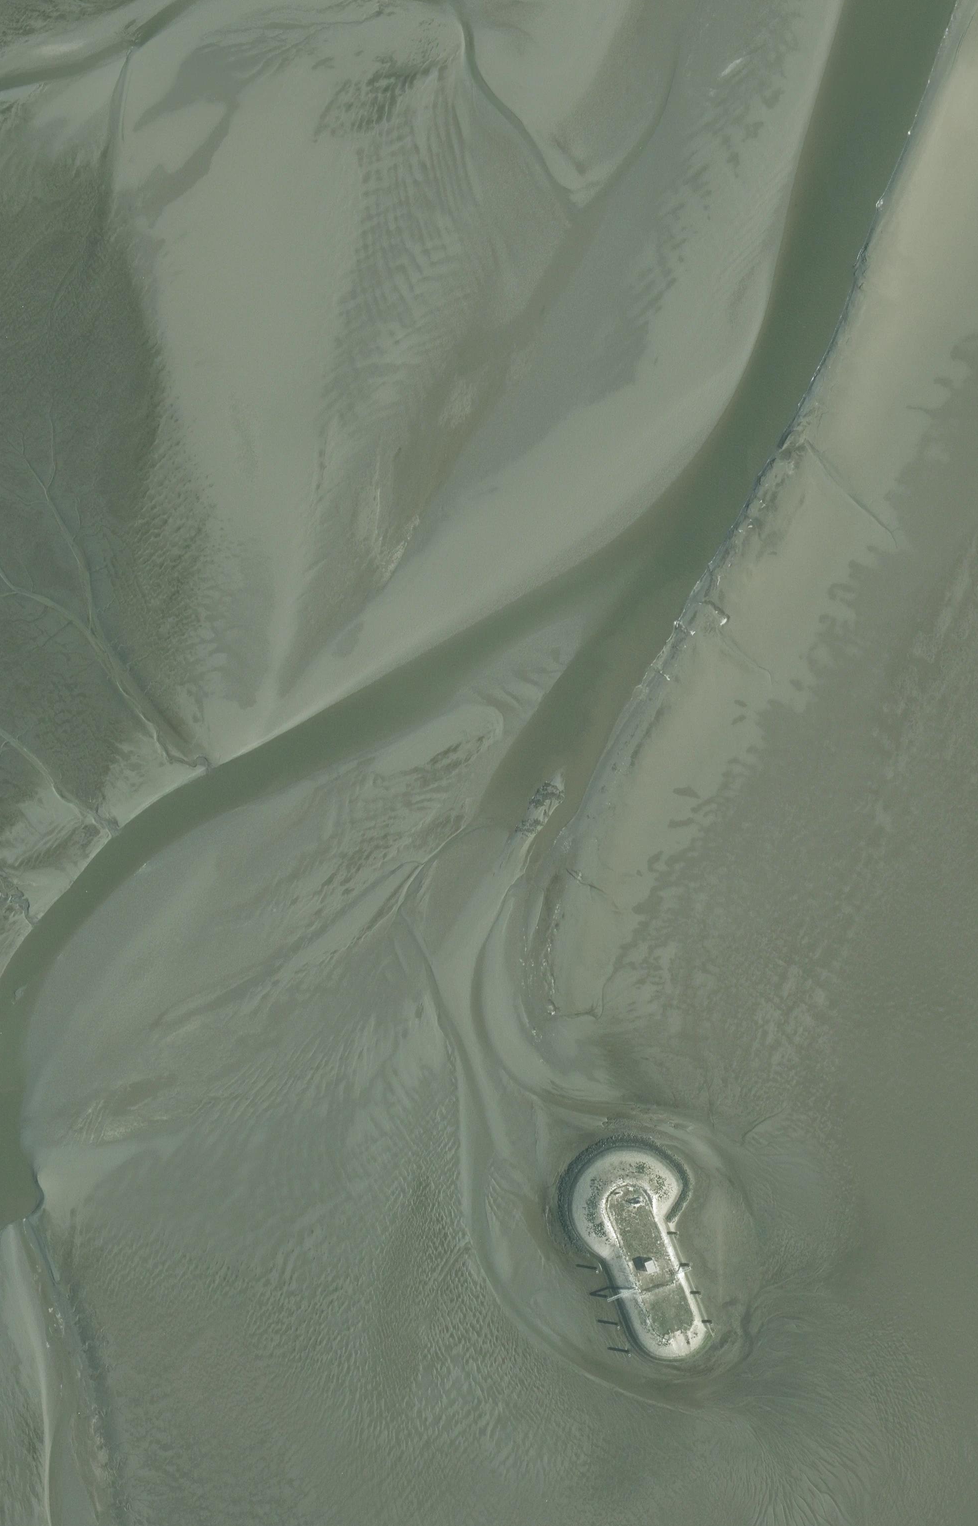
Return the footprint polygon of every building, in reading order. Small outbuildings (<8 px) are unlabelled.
[(651,1258),(644,1261),(648,1273),(656,1270),(651,1258)]
